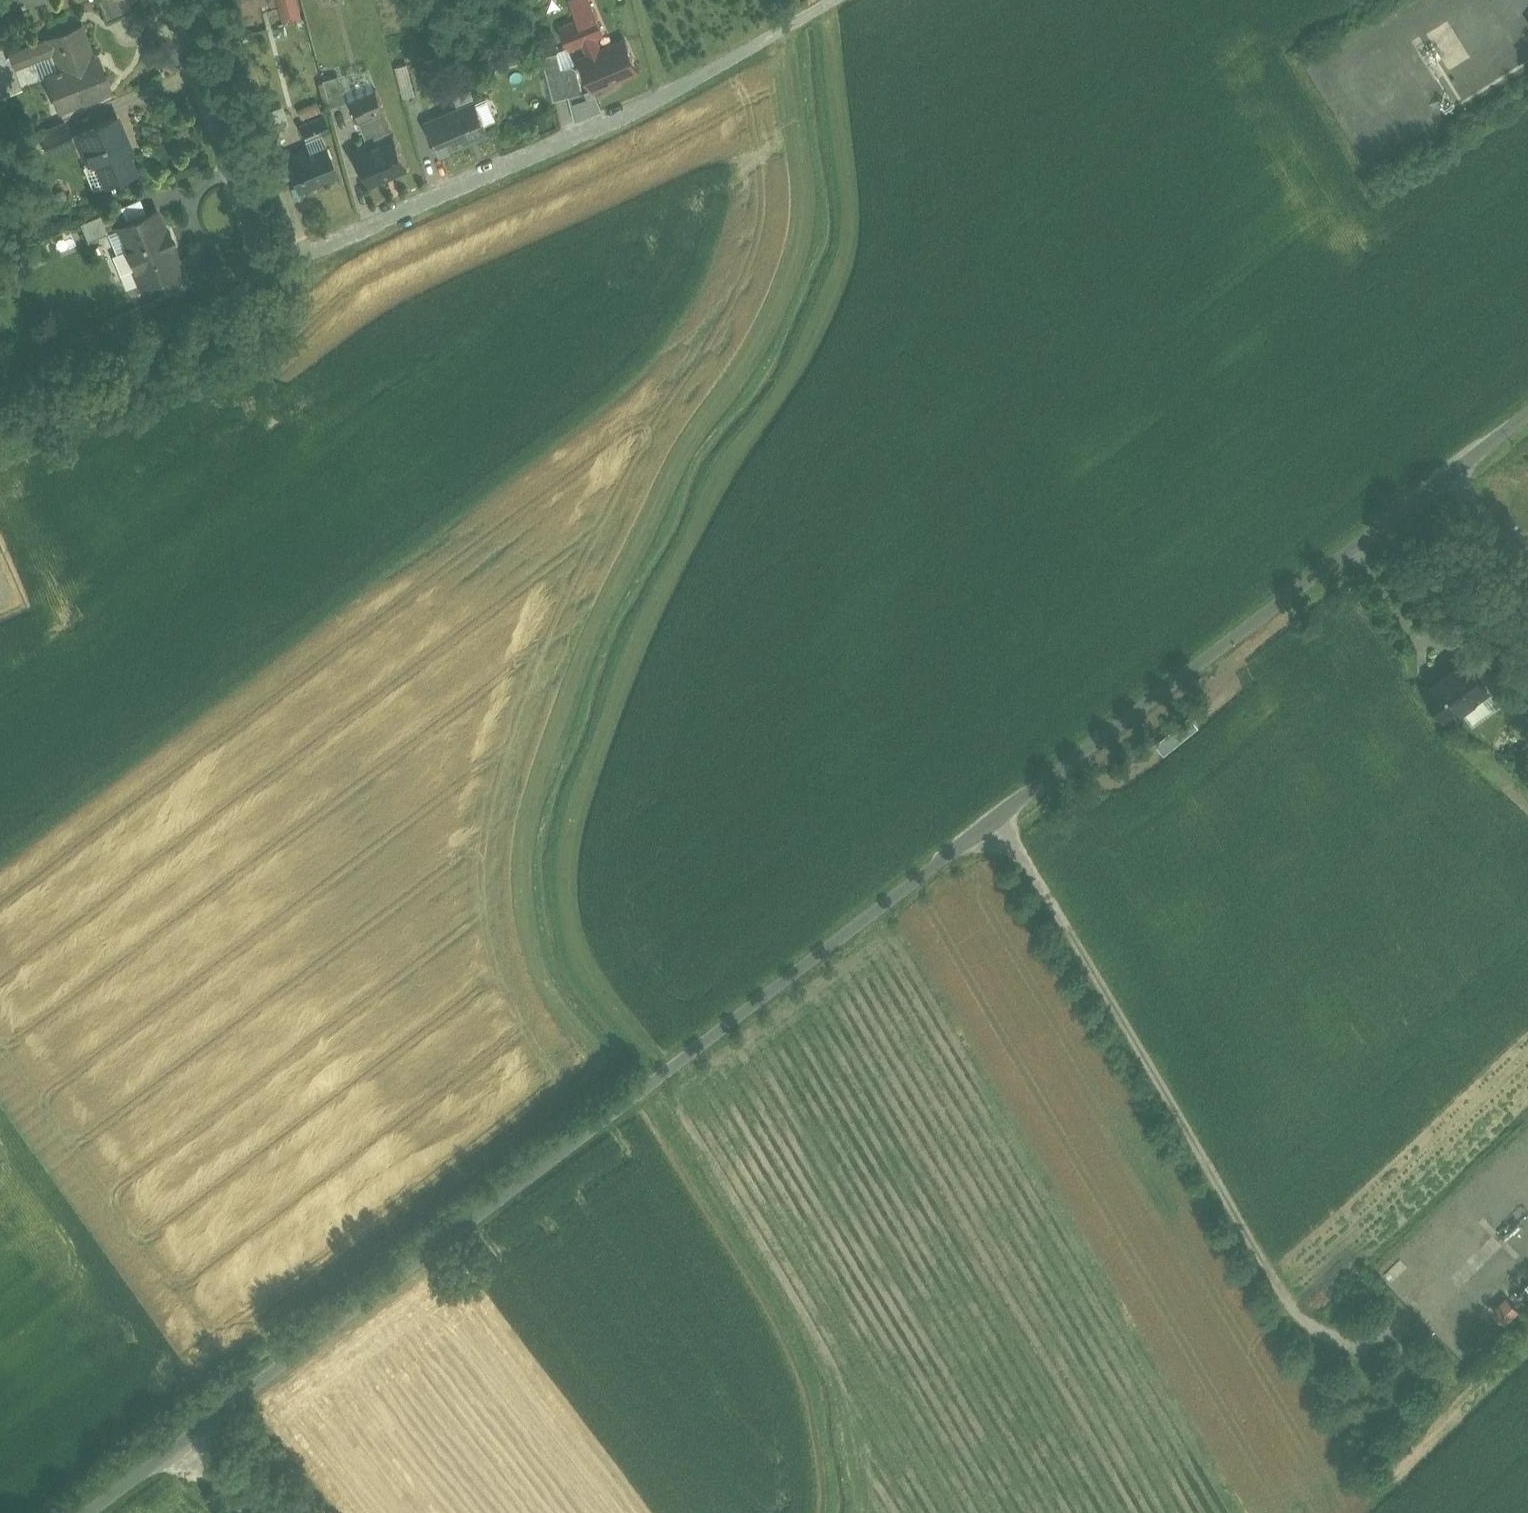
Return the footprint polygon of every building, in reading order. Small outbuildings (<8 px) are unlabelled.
[(129,0),(100,0),(108,21),(133,11),(129,0)] [(285,25),(304,20),(299,0),(278,0),(285,25)] [(571,50),(585,45),(598,39),(606,36),(591,0),(575,0),(572,1),(580,20),(562,27),(571,50)] [(0,43),(0,94),(18,87),(12,71),(55,55),(61,72),(46,77),(59,110),(112,90),(105,73),(102,74),(83,26),(6,55),(1,43),(0,43)] [(590,56),(581,60),(595,91),(641,71),(627,41),(603,51),(598,39),(585,45),(590,56)] [(556,101),(571,97),(563,69),(559,52),(544,56),(556,101)] [(408,63),(397,66),(405,97),(417,93),(408,63)] [(579,69),(574,66),(563,69),(571,97),(585,93),(579,69)] [(324,80),(331,107),(346,103),(339,76),(324,80)] [(351,100),(360,123),(386,112),(377,89),(351,100)] [(477,101),(427,123),(441,155),(491,133),(477,101)] [(370,145),(355,151),(368,184),(409,166),(386,112),(360,123),(370,145)] [(118,116),(79,133),(92,164),(85,167),(94,190),(137,172),(124,142),(128,140),(118,116)] [(325,116),(302,126),(309,140),(331,131),(325,116)] [(326,144),(288,160),(300,190),(338,173),(326,144)] [(118,227),(129,223),(122,206),(81,224),(88,240),(118,227)] [(129,223),(118,227),(142,285),(182,268),(158,211),(129,223)] [(1468,655),(1422,691),(1452,726),(1496,693),(1468,655)] [(1477,1297),(1504,1327),(1524,1308),(1497,1278),(1501,1274),(1489,1260),(1494,1255),(1486,1247),(1451,1278),(1463,1291),(1475,1279),(1485,1290),(1477,1297)]
